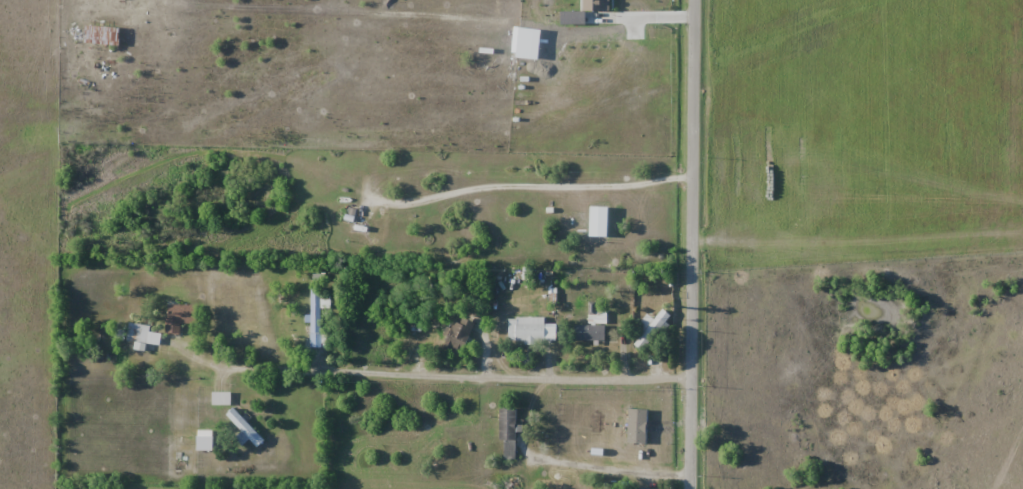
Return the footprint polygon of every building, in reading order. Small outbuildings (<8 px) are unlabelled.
[(378,237),(345,204),(339,211),(371,244),(378,237)] [(310,347),(321,347),(321,287),(310,287),(310,347)] [(167,335),(181,335),(181,323),(198,323),(198,308),(167,308),(167,335)] [(634,344),(645,352),(673,316),(662,308),(653,321),(645,316),(636,329),(642,333),(634,344)] [(546,343),(546,317),(516,317),(516,343),(546,343)] [(442,348),(462,356),(473,327),(453,319),(442,348)] [(133,338),(135,351),(149,349),(145,321),(115,325),(117,341),(133,338)] [(606,340),(606,324),(574,324),(574,340),(606,340)] [(230,404),(230,393),(212,393),(212,404),(230,404)] [(516,407),(499,407),(499,440),(504,440),(503,459),(516,459),(516,407)]
